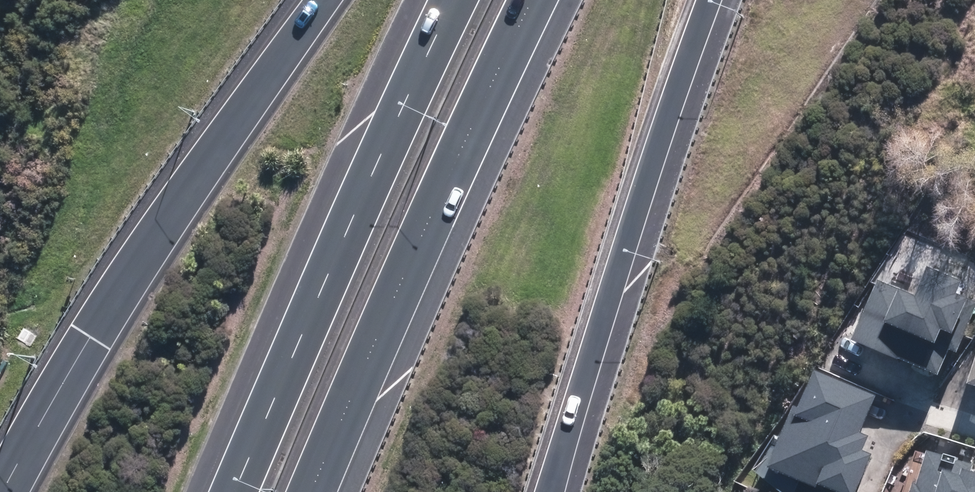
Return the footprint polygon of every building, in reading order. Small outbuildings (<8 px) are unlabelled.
[(955,473),(954,479),(935,474),(929,491),(974,491),(974,479),(955,473)]
